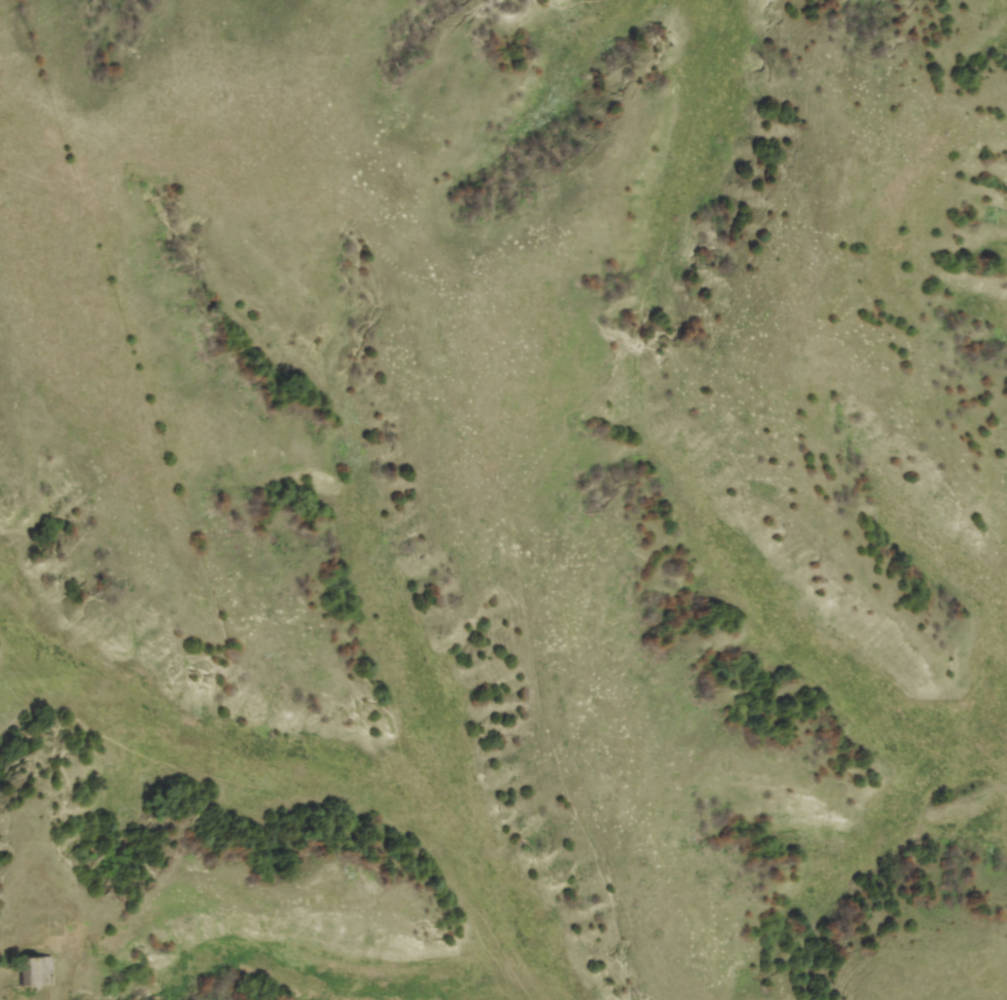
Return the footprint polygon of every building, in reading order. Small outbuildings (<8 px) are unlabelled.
[(44,959),(13,959),(13,988),(44,988),(44,959)]
